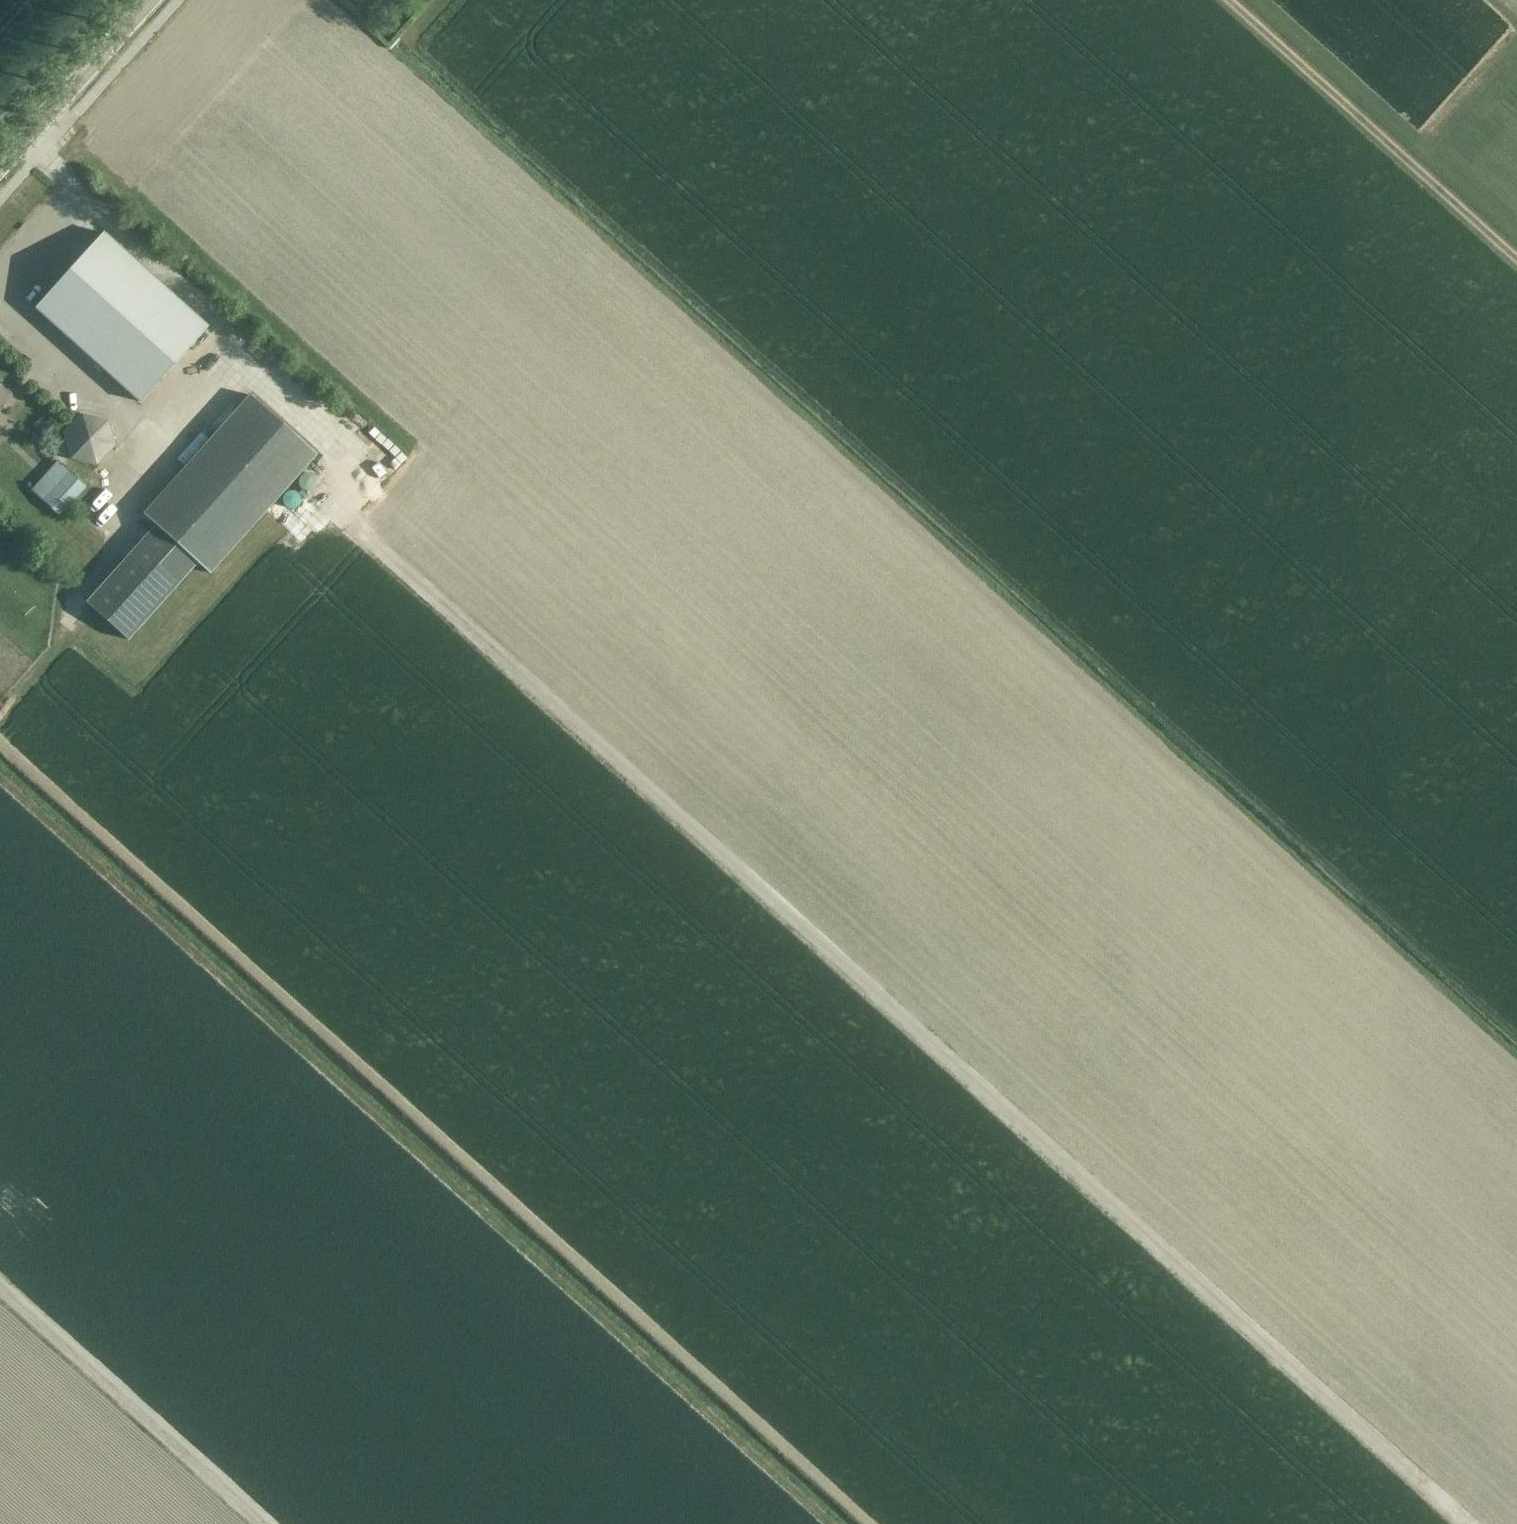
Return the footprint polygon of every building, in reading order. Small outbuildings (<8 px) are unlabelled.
[(103,232),(36,307),(140,402),(208,327),(103,232)] [(10,394),(0,386),(0,405),(10,394)] [(317,453),(251,394),(145,514),(211,572),(317,453)] [(97,465),(100,461),(105,466),(115,455),(111,450),(115,446),(107,420),(82,414),(64,433),(72,459),(97,465)] [(31,491),(59,516),(86,485),(59,461),(31,491)] [(154,528),(86,603),(101,616),(127,639),(174,588),(195,565),(154,528)]
